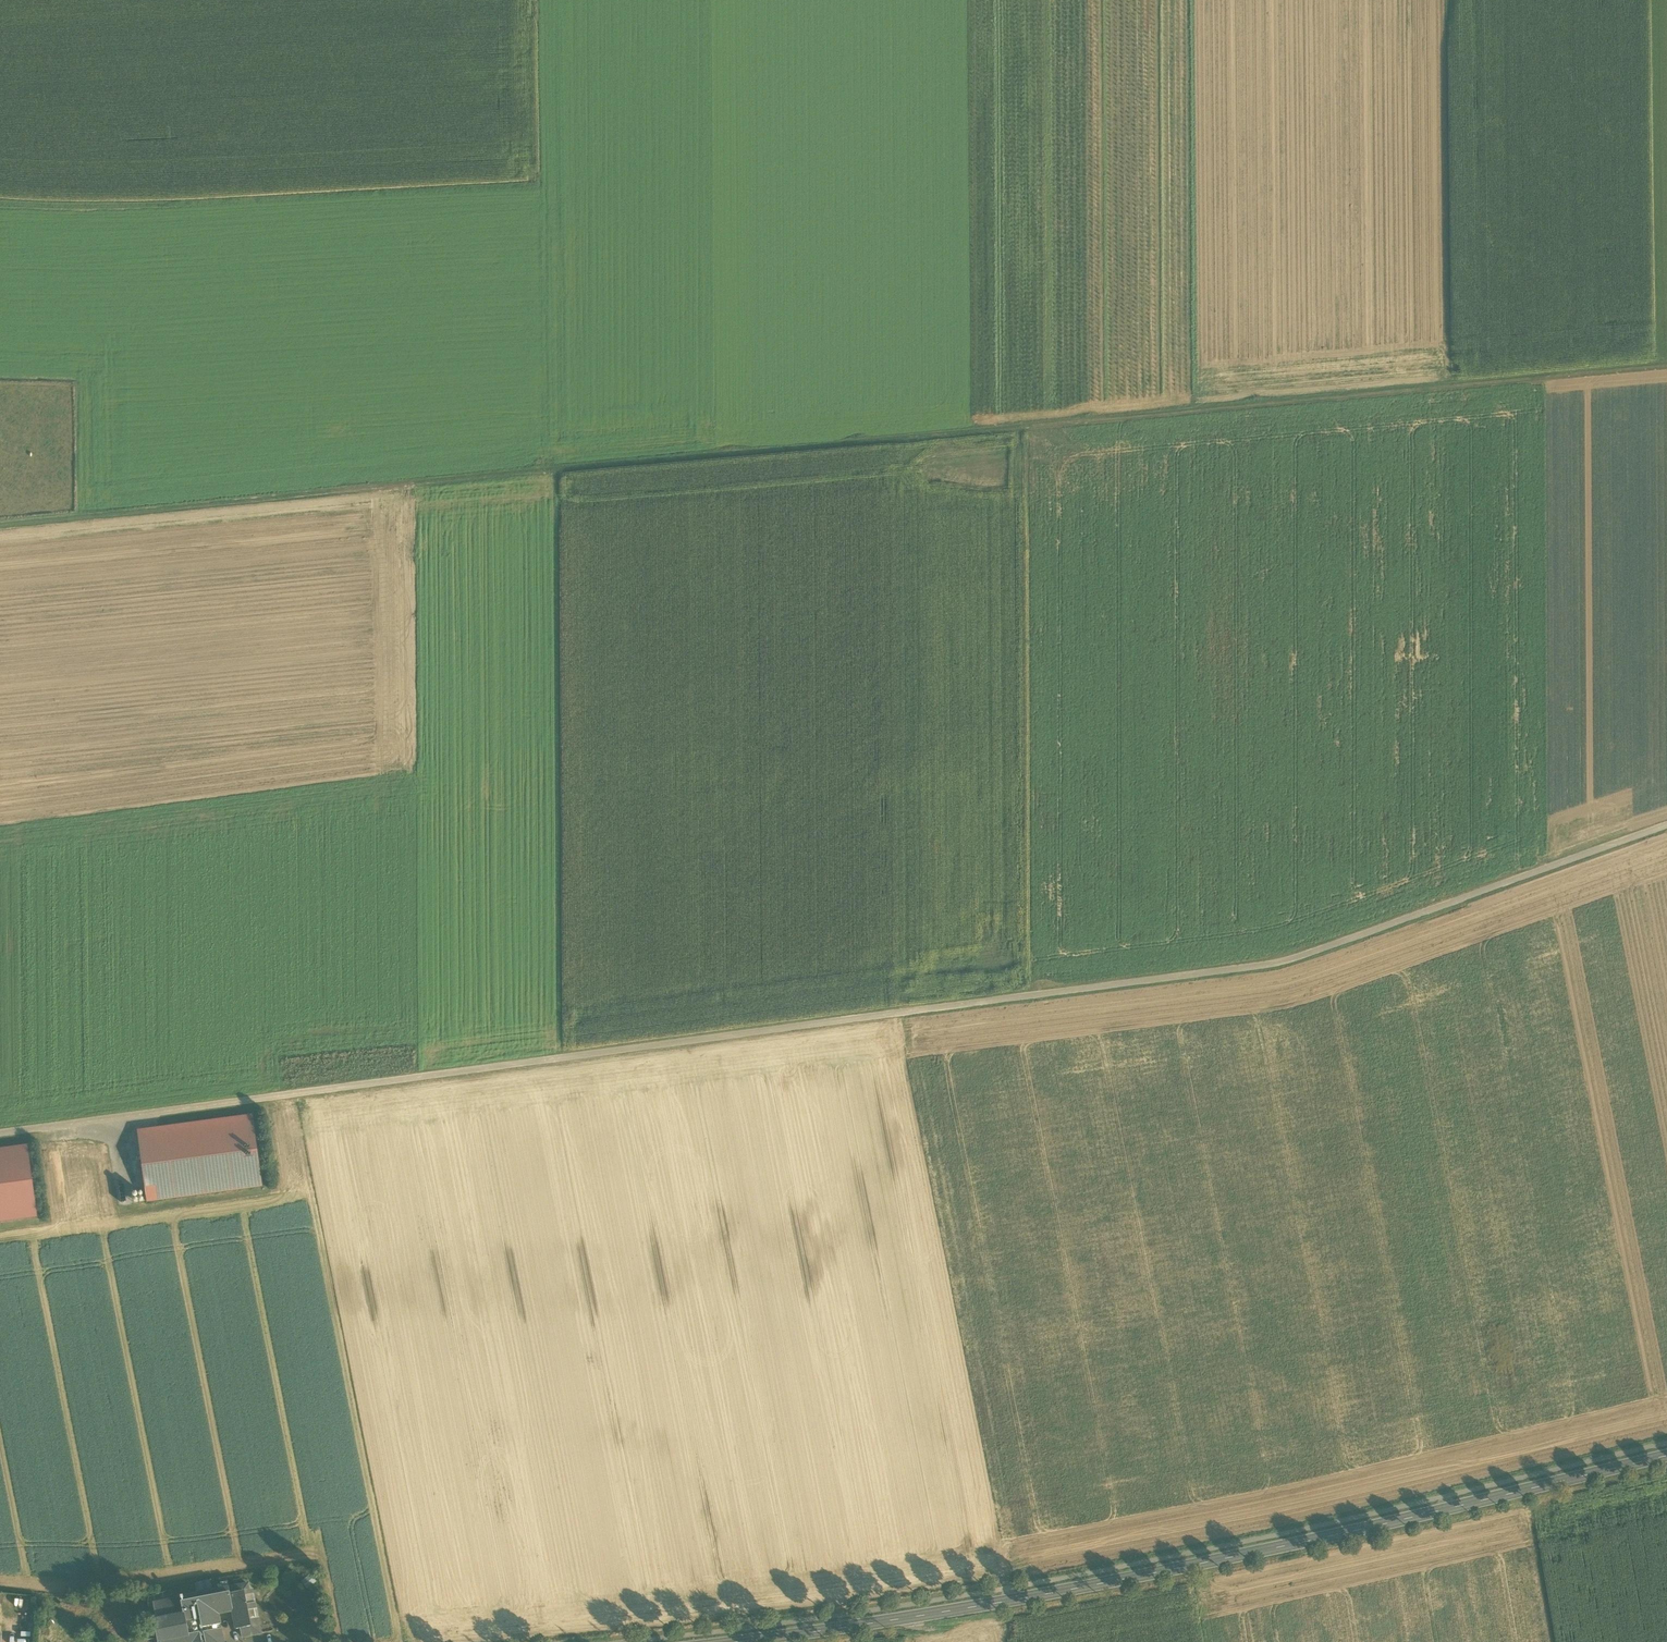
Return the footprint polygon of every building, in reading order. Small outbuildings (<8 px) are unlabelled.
[(142,1163),(147,1202),(262,1186),(253,1115),(145,1130),(150,1162),(142,1163)] [(138,1131),(142,1163),(150,1162),(145,1130),(138,1131)] [(37,1217),(27,1145),(0,1149),(0,1222),(37,1217)] [(232,1587),(233,1593),(243,1591),(250,1627),(259,1625),(252,1589),(249,1590),(248,1584),(232,1587)] [(196,1594),(197,1600),(233,1593),(232,1587),(196,1594)] [(240,1629),(250,1627),(243,1591),(233,1593),(237,1612),(234,1613),(235,1615),(234,1616),(237,1629),(240,1629)] [(237,1612),(233,1593),(197,1600),(203,1628),(220,1624),(219,1617),(218,1614),(233,1611),(234,1616),(235,1615),(234,1613),(237,1612)] [(220,1624),(203,1628),(197,1600),(196,1594),(153,1603),(156,1619),(154,1619),(158,1641),(160,1641),(161,1641),(224,1641),(220,1624)] [(240,1629),(242,1637),(260,1633),(259,1625),(250,1627),(240,1629)]
